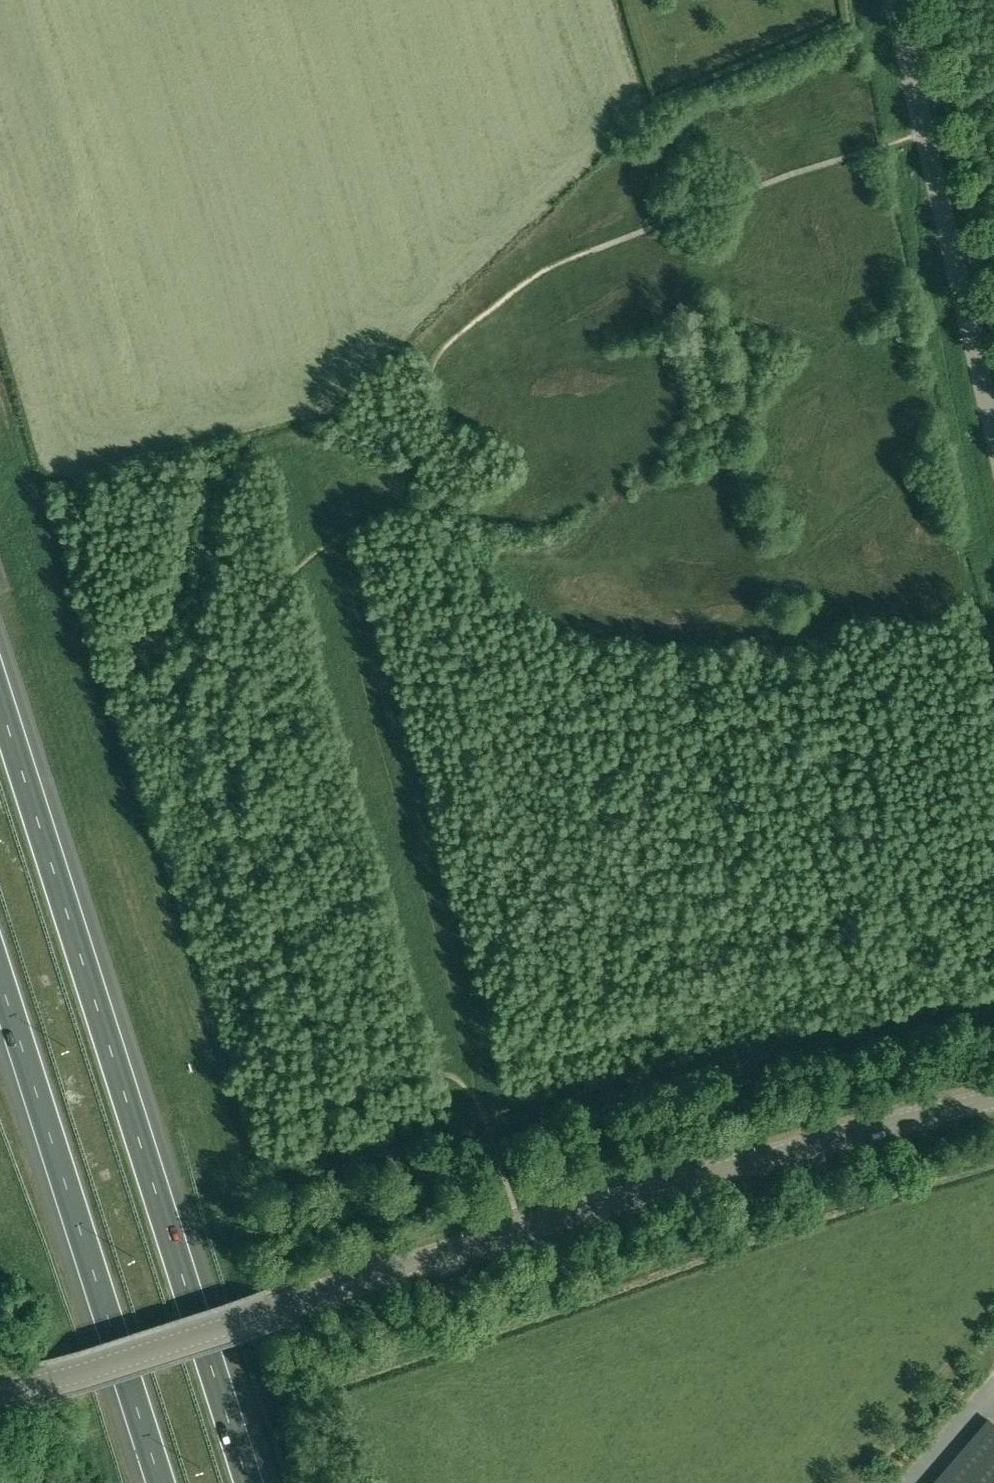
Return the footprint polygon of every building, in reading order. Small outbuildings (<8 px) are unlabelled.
[(989,1420),(934,1482),(993,1482),(993,1424),(989,1420)]
